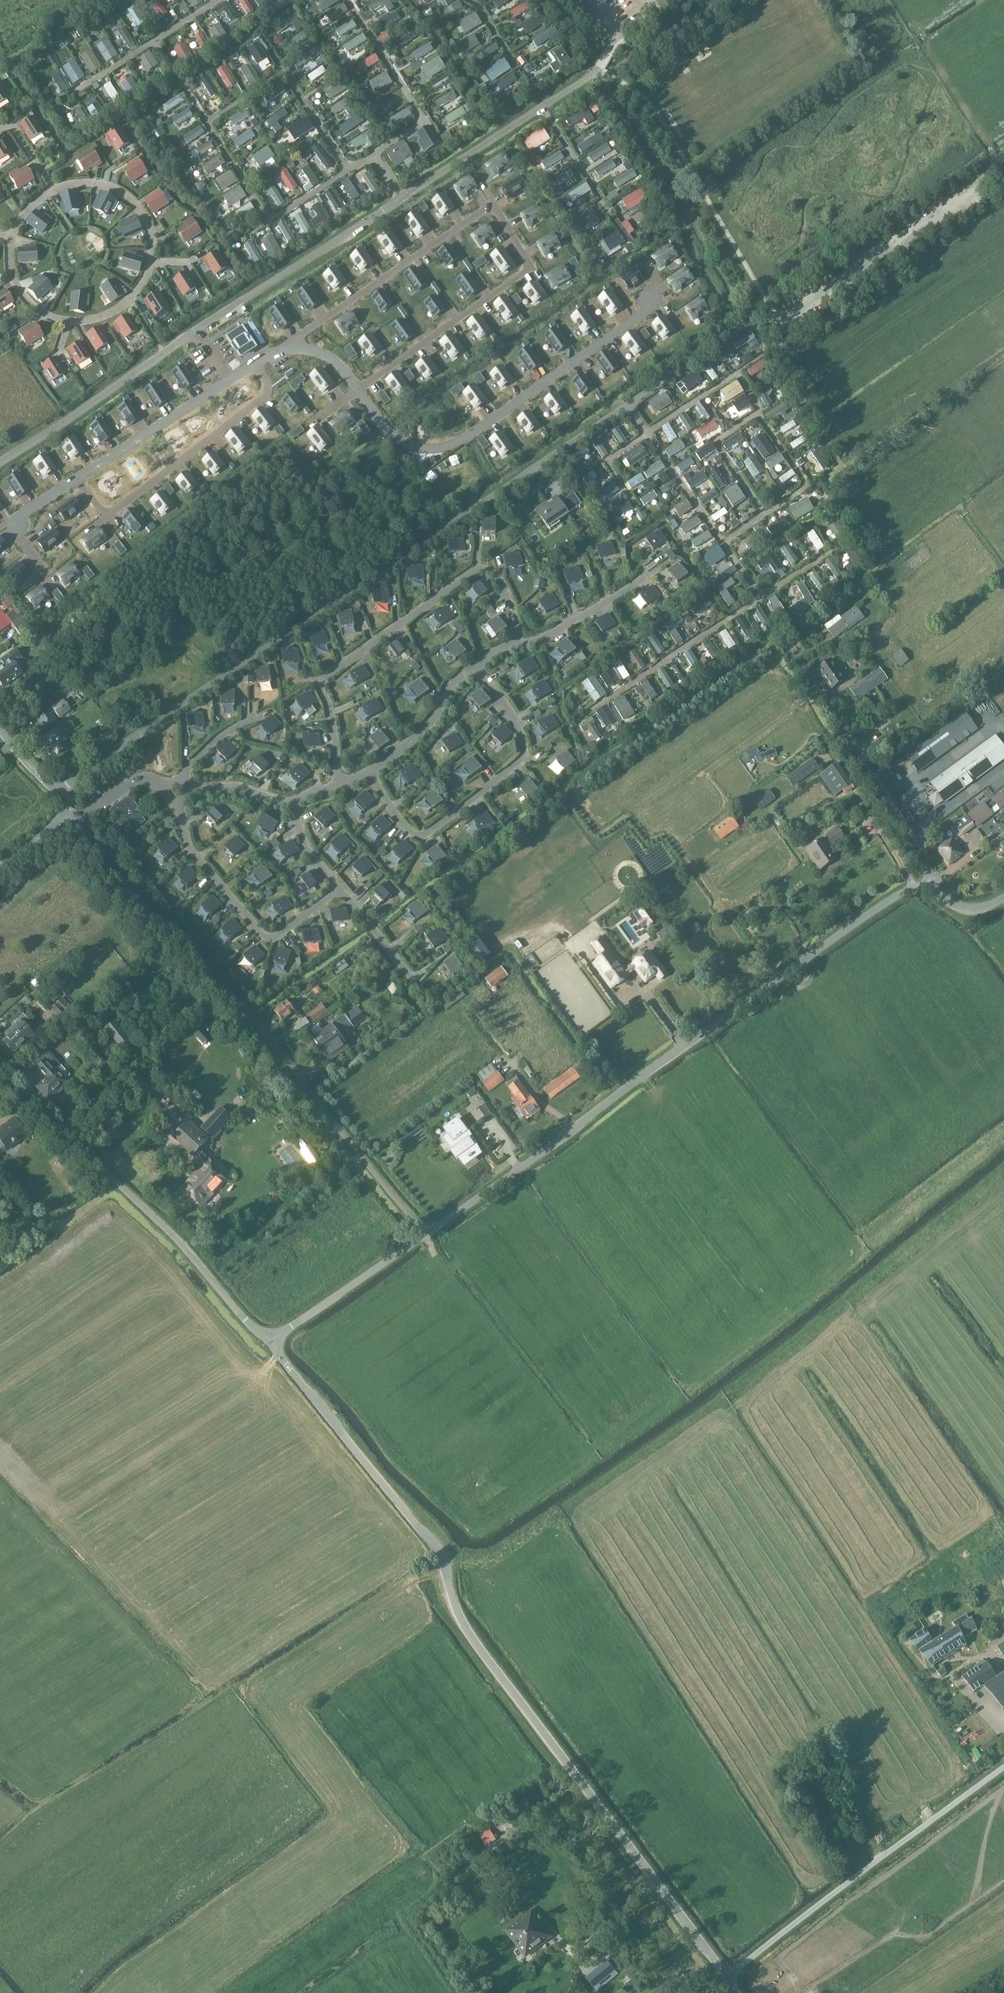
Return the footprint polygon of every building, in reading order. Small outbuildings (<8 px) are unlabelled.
[(151,3),(161,18),(168,14),(159,0),(156,0),(151,3)] [(193,8),(204,1),(203,0),(188,0),(193,8)] [(247,16),(254,11),(247,0),(238,0),(247,16)] [(263,14),(274,7),(270,0),(254,0),(263,14)] [(317,1),(324,11),(341,0),(340,0),(318,0),(317,1)] [(368,7),(372,13),(384,6),(388,13),(394,9),(390,2),(390,1),(389,0),(380,0),(368,7)] [(493,3),(497,10),(512,0),(497,0),(493,3)] [(459,1),(442,11),(446,18),(463,8),(459,1)] [(227,2),(214,10),(218,17),(225,13),(231,22),(237,18),(227,2)] [(526,2),(510,13),(513,19),(530,9),(526,2)] [(161,18),(151,3),(146,6),(156,21),(161,18)] [(344,5),(326,16),(330,22),(348,11),(344,5)] [(134,6),(128,10),(138,28),(145,24),(134,6)] [(472,7),(467,10),(470,15),(475,12),(472,7)] [(113,8),(108,11),(111,16),(116,13),(113,8)] [(396,12),(379,24),(383,30),(400,19),(396,12)] [(295,14),(274,28),(278,34),(292,25),(297,32),(303,28),(298,21),(299,20),(295,14)] [(475,14),(458,23),(465,35),(482,25),(475,14)] [(542,16),(522,28),(526,35),(547,23),(542,16)] [(247,18),(241,21),(245,27),(251,23),(247,18)] [(352,21),(335,31),(339,38),(356,27),(352,21)] [(220,24),(209,31),(219,47),(230,41),(220,24)] [(124,27),(118,31),(129,49),(135,45),(124,27)] [(549,31),(532,42),(536,47),(552,37),(551,36),(555,34),(550,27),(548,29),(549,31)] [(413,29),(397,41),(401,47),(417,35),(413,29)] [(304,31),(288,42),(292,49),(308,38),(304,31)] [(201,33),(195,37),(205,56),(212,53),(201,33)] [(363,34),(344,46),(348,52),(367,40),(363,34)] [(387,34),(379,39),(382,44),(390,40),(387,34)] [(455,47),(460,56),(461,56),(479,45),(473,36),(455,47)] [(67,37),(62,40),(65,46),(70,42),(67,37)] [(108,40),(97,47),(107,63),(118,56),(108,40)] [(259,42),(248,49),(257,65),(268,58),(259,42)] [(332,43),(327,47),(331,52),(335,49),(332,43)] [(497,43),(480,54),(483,59),(500,48),(497,43)] [(186,44),(174,50),(183,66),(195,60),(186,44)] [(429,44),(411,54),(416,61),(433,50),(429,44)] [(562,46),(551,53),(553,56),(552,57),(556,62),(557,62),(561,69),(572,61),(562,46)] [(320,48),(315,51),(319,57),(324,53),(320,48)] [(47,57),(43,50),(37,53),(42,60),(47,57)] [(92,50),(81,57),(91,74),(102,67),(92,50)] [(196,50),(192,53),(196,61),(201,59),(196,50)] [(150,51),(137,60),(146,73),(159,65),(150,51)] [(309,52),(295,62),(298,66),(312,57),(309,52)] [(467,53),(462,57),(464,62),(470,58),(467,53)] [(396,54),(391,57),(394,63),(400,59),(396,54)] [(375,55),(358,65),(362,72),(380,61),(375,55)] [(446,69),(439,58),(431,62),(421,69),(427,80),(446,69)] [(522,58),(518,61),(521,67),(526,64),(522,58)] [(504,59),(484,72),(491,82),(511,69),(504,59)] [(341,60),(337,62),(343,72),(350,67),(345,60),(342,62),(341,60)] [(232,61),(227,64),(232,71),(237,68),(232,61)] [(400,61),(395,64),(398,69),(403,66),(400,61)] [(556,72),(561,69),(557,62),(556,62),(551,66),(556,72)] [(75,63),(63,69),(73,84),(84,78),(75,63)] [(382,63),(378,66),(383,73),(387,70),(382,63)] [(530,63),(524,67),(528,73),(534,69),(530,63)] [(246,65),(240,69),(251,87),(257,84),(246,65)] [(323,66),(308,77),(312,83),(327,72),(323,66)] [(224,67),(217,71),(228,88),(235,84),(224,67)] [(386,73),(369,83),(375,93),(393,83),(386,73)] [(58,74),(52,78),(62,94),(68,90),(58,74)] [(447,74),(430,84),(434,91),(451,81),(451,80),(447,74)] [(513,75),(497,85),(497,86),(498,88),(499,89),(500,90),(501,91),(517,81),(513,75)] [(131,77),(120,84),(129,99),(140,92),(131,77)] [(207,77),(200,81),(211,98),(218,94),(207,77)] [(340,79),(323,90),(330,100),(347,89),(340,79)] [(188,82),(187,83),(192,90),(197,88),(193,81),(192,80),(188,82)] [(109,81),(104,85),(112,97),(115,103),(121,100),(117,94),(109,81)] [(282,85),(264,98),(268,103),(286,91),(282,85)] [(453,91),(434,103),(438,109),(457,97),(453,91)] [(180,95),(163,106),(167,113),(184,101),(180,95)] [(67,97),(60,101),(64,107),(70,102),(67,97)] [(389,97),(370,109),(378,122),(397,110),(389,97)] [(84,104),(87,110),(98,103),(95,98),(84,104)] [(347,98),(330,110),(334,116),(351,104),(347,98)] [(463,99),(458,102),(461,106),(465,104),(467,103),(464,98),(463,99)] [(591,102),(589,104),(590,107),(589,108),(593,114),(597,112),(599,110),(595,104),(594,104),(592,101),(591,102)] [(98,103),(88,110),(96,124),(97,124),(107,118),(98,103)] [(75,112),(73,113),(85,130),(91,126),(80,108),(75,112)] [(462,108),(445,118),(449,124),(466,114),(462,108)] [(587,108),(567,121),(571,127),(591,114),(587,108)] [(284,109),(267,122),(271,128),(272,127),(277,134),(282,130),(277,123),(288,115),(284,109)] [(408,109),(389,120),(393,126),(412,115),(408,109)] [(189,110),(172,120),(176,126),(193,116),(189,110)] [(246,110),(229,121),(233,127),(250,116),(246,110)] [(162,117),(157,121),(157,122),(159,125),(160,126),(165,123),(162,117)] [(30,119),(21,125),(21,126),(18,127),(22,132),(24,131),(30,141),(42,133),(32,118),(30,119)] [(307,118),(290,129),(297,139),(313,129),(307,118)] [(355,118),(341,127),(344,132),(358,123),(355,118)] [(600,121),(595,124),(599,130),(604,127),(600,121)] [(158,127),(154,130),(159,138),(164,135),(161,130),(160,130),(158,127)] [(200,127),(186,136),(190,142),(204,132),(204,131),(200,127)] [(404,143),(404,142),(386,153),(395,167),(403,161),(411,156),(412,156),(408,149),(417,143),(424,153),(429,150),(439,144),(428,127),(413,136),(413,137),(404,143)] [(129,143),(120,128),(109,136),(106,137),(110,142),(112,141),(118,151),(129,143)] [(297,139),(290,129),(288,130),(295,141),(297,139)] [(543,129),(523,142),(530,153),(550,140),(543,129)] [(609,130),(605,132),(609,138),(612,135),(614,134),(610,129),(609,130)] [(251,130),(233,142),(237,149),(255,137),(251,130)] [(369,132),(350,143),(354,150),(365,144),(368,148),(376,144),(369,132)] [(600,134),(578,148),(582,153),(604,140),(600,134)] [(443,136),(439,139),(442,144),(447,141),(443,136)] [(8,155),(0,141),(0,160),(8,155)] [(210,142),(196,151),(200,157),(214,148),(210,142)] [(441,147),(439,144),(429,150),(431,154),(432,156),(442,149),(441,147)] [(271,145),(268,147),(274,156),(277,154),(271,145)] [(318,145),(312,149),(324,164),(329,161),(318,145)] [(607,145),(588,157),(592,164),(611,152),(607,145)] [(268,146),(252,157),(259,167),(274,156),(268,147),(268,146)] [(93,150),(78,160),(85,171),(95,164),(96,167),(101,164),(100,161),(93,150)] [(200,157),(196,151),(191,154),(194,160),(200,157)] [(560,153),(542,164),(546,170),(564,159),(560,153)] [(502,155),(486,166),(493,176),(510,165),(508,162),(502,155)] [(539,155),(533,159),(537,165),(543,161),(539,155)] [(221,156),(202,168),(207,176),(226,164),(221,156)] [(411,156),(403,161),(407,168),(415,163),(411,156)] [(139,161),(138,159),(133,162),(134,165),(124,171),(131,182),(147,173),(139,161)] [(613,161),(597,170),(600,176),(616,167),(613,161)] [(628,162),(623,166),(626,171),(631,167),(628,162)] [(309,166),(302,170),(310,182),(313,187),(319,183),(309,166)] [(16,174),(14,172),(9,176),(11,178),(18,189),(33,180),(26,168),(16,174)] [(280,173),(278,174),(290,192),(298,187),(286,169),(284,170),(280,173)] [(550,183),(553,189),(559,185),(573,175),(570,169),(550,183)] [(632,170),(613,182),(617,188),(636,177),(632,170)] [(217,180),(214,183),(219,192),(223,189),(224,190),(237,182),(230,171),(217,180)] [(368,173),(361,177),(373,194),(379,190),(368,173)] [(348,178),(341,183),(352,202),(360,197),(348,178)] [(469,178),(455,187),(458,191),(462,198),(476,188),(469,178)] [(515,181),(503,188),(510,199),(527,189),(525,185),(520,178),(515,181)] [(203,181),(197,185),(200,189),(206,185),(203,181)] [(282,181),(277,184),(281,191),(286,188),(282,181)] [(313,187),(310,182),(303,187),(305,191),(313,187)] [(362,183),(357,187),(361,193),(366,190),(362,183)] [(553,189),(552,189),(557,196),(563,192),(559,185),(553,189)] [(586,185),(568,196),(573,204),(591,192),(586,185)] [(240,186),(223,197),(230,208),(247,197),(240,186)] [(274,186),(265,192),(270,199),(272,197),(278,207),(284,203),(274,186)] [(331,189),(324,193),(335,211),(342,206),(331,189)] [(160,192),(159,190),(154,194),(155,196),(145,202),(153,213),(168,204),(160,192)] [(202,191),(195,195),(199,200),(206,196),(202,191)] [(640,191),(622,201),(628,212),(646,202),(640,191)] [(75,192),(62,195),(65,207),(62,207),(63,213),(79,210),(75,192)] [(95,210),(107,216),(115,200),(104,194),(98,204),(96,203),(93,208),(95,210)] [(444,195),(433,202),(440,211),(443,216),(446,213),(453,208),(444,195)] [(423,202),(417,206),(423,214),(428,210),(423,202)] [(253,203),(239,212),(242,217),(256,208),(253,203)] [(318,217),(310,221),(315,229),(323,223),(325,227),(330,224),(327,220),(329,219),(319,203),(312,207),(318,217)] [(207,209),(206,210),(209,212),(212,215),(216,211),(211,206),(207,209)] [(574,206),(567,210),(571,216),(577,212),(574,206)] [(533,208),(521,215),(528,226),(542,218),(540,215),(536,207),(533,208)] [(590,207),(577,215),(587,230),(600,222),(590,207)] [(218,211),(213,216),(217,221),(222,216),(218,211)] [(35,212),(27,223),(41,233),(50,223),(49,223),(51,221),(46,217),(45,219),(35,212)] [(417,213),(407,220),(411,227),(414,231),(418,237),(421,234),(428,229),(417,213)] [(301,214),(295,218),(305,235),(312,231),(301,214)] [(120,226),(126,238),(142,231),(137,219),(126,223),(125,221),(119,223),(120,226)] [(188,225),(178,231),(186,242),(201,233),(194,221),(192,219),(187,223),(188,225)] [(627,221),(622,225),(626,231),(631,227),(627,221)] [(286,223),(279,227),(288,243),(295,239),(286,223)] [(486,226),(473,236),(478,243),(480,246),(485,243),(494,237),(486,226)] [(617,231),(603,240),(610,252),(625,243),(617,231)] [(390,232),(379,239),(391,255),(401,248),(390,232)] [(225,237),(224,239),(227,241),(229,242),(232,236),(227,233),(225,237)] [(272,235),(261,242),(271,259),(282,252),(272,235)] [(552,235),(538,244),(545,255),(559,246),(552,235)] [(210,244),(205,248),(208,252),(213,248),(210,244)] [(253,244),(246,248),(257,265),(263,261),(253,244)] [(35,249),(35,246),(29,246),(29,249),(17,250),(18,263),(36,262),(35,249)] [(449,246),(438,253),(445,262),(448,260),(451,264),(458,259),(449,246)] [(669,246),(653,258),(660,268),(676,257),(669,246)] [(502,249),(492,257),(503,273),(514,265),(502,249)] [(363,250),(352,257),(358,267),(361,271),(372,264),(363,250)] [(122,267),(139,273),(143,260),(132,256),(133,254),(127,252),(122,267)] [(209,265),(216,275),(227,268),(217,253),(206,260),(204,262),(207,267),(209,265)] [(574,258),(569,262),(575,273),(581,269),(574,258)] [(563,267),(546,277),(552,288),(569,278),(563,267)] [(416,268),(405,276),(416,292),(427,285),(416,268)] [(335,269),(325,276),(329,282),(331,285),(334,290),(336,288),(345,282),(335,269)] [(684,269),(668,281),(675,290),(676,291),(679,289),(692,280),(684,269)] [(635,270),(626,276),(634,287),(643,280),(635,270)] [(192,277),(188,272),(186,273),(175,281),(185,296),(196,288),(190,279),(192,277)] [(468,274),(457,281),(464,291),(469,297),(472,295),(479,290),(468,274)] [(42,278),(40,276),(35,280),(37,282),(28,290),(37,300),(51,288),(42,278)] [(112,281),(101,288),(111,303),(122,296),(116,286),(118,285),(114,280),(112,281)] [(536,283),(525,290),(535,304),(545,296),(536,283)] [(308,287),(298,294),(309,311),(319,304),(308,287)] [(12,302),(5,291),(0,294),(0,310),(12,302)] [(383,291),(372,298),(382,311),(392,304),(383,291)] [(610,291),(600,299),(611,315),(622,307),(610,291)] [(150,305),(157,315),(168,308),(158,293),(147,300),(145,302),(148,307),(150,305)] [(70,311),(83,313),(85,302),(87,302),(88,296),(86,296),(86,295),(72,294),(70,311)] [(516,294),(511,298),(516,306),(522,302),(516,294)] [(435,296),(425,304),(431,313),(434,311),(438,315),(445,310),(435,296)] [(506,297),(495,305),(507,321),(517,314),(506,297)] [(699,299),(686,309),(693,319),(707,310),(699,299)] [(280,306),(270,313),(281,329),(292,322),(281,306),(280,306)] [(583,310),(572,317),(584,334),(594,326),(583,310)] [(350,313),(336,323),(344,333),(357,324),(350,313)] [(113,325),(116,330),(119,329),(125,339),(136,331),(126,316),(115,323),(115,324),(113,325)] [(479,316),(468,324),(480,340),(490,333),(479,316)] [(664,317),(654,325),(663,338),(674,331),(664,317)] [(402,320),(392,327),(403,344),(414,336),(402,320)] [(252,323),(248,326),(261,346),(265,343),(252,323)] [(18,332),(27,346),(42,336),(36,326),(35,325),(25,331),(23,329),(18,332)] [(243,325),(225,337),(226,337),(233,348),(234,347),(240,355),(247,351),(248,352),(247,352),(248,353),(257,347),(256,346),(256,347),(255,345),(243,326),(243,325)] [(104,332),(100,327),(87,336),(96,351),(108,344),(102,334),(104,332)] [(556,329),(545,336),(557,353),(567,345),(556,329)] [(755,338),(750,331),(732,343),(737,350),(747,343),(754,339),(755,338)] [(634,332),(624,340),(635,356),(646,348),(634,332)] [(371,335),(360,342),(370,356),(380,349),(371,335)] [(452,335),(441,343),(451,357),(453,359),(463,352),(452,335)] [(754,339),(747,343),(751,349),(758,344),(754,339)] [(89,358),(79,343),(68,350),(66,351),(69,357),(72,355),(78,365),(89,358)] [(350,345),(344,349),(351,359),(357,355),(350,345)] [(728,349),(718,356),(722,364),(733,356),(731,353),(735,350),(731,345),(727,348),(728,349)] [(529,348),(518,355),(530,372),(540,364),(529,348)] [(607,351),(597,359),(608,375),(619,368),(607,351)] [(750,352),(745,356),(749,362),(754,359),(750,352)] [(715,355),(701,365),(713,381),(718,378),(711,368),(720,362),(715,355)] [(749,362),(745,356),(740,359),(743,364),(744,365),(749,362)] [(59,363),(56,358),(54,359),(42,366),(52,381),(63,374),(59,367),(57,364),(59,363)] [(428,359),(417,366),(427,380),(437,372),(428,359)] [(765,360),(747,371),(751,377),(769,366),(765,360)] [(178,370),(173,373),(177,378),(184,390),(187,388),(194,383),(195,383),(186,370),(184,366),(180,369),(178,370)] [(700,367),(696,370),(700,375),(704,380),(707,377),(704,373),(704,372),(705,372),(701,366),(700,367)] [(502,367),(492,374),(501,388),(512,381),(502,367)] [(321,369),(311,377),(316,383),(319,387),(323,393),(333,385),(321,369)] [(409,370),(403,374),(409,382),(415,378),(409,370)] [(695,371),(681,382),(688,392),(703,381),(695,371)] [(398,373),(387,381),(398,396),(409,389),(398,373)] [(583,374),(573,382),(579,391),(582,389),(586,393),(593,388),(583,374)] [(301,375),(291,383),(295,388),(305,380),(304,379),(301,375)] [(737,381),(720,392),(727,403),(744,392),(737,381)] [(146,390),(145,391),(156,408),(157,407),(167,401),(156,384),(146,390)] [(461,384),(450,392),(454,398),(465,390),(461,384)] [(475,386),(465,394),(476,409),(486,402),(475,386)] [(383,391),(377,395),(385,405),(390,401),(383,391)] [(764,391),(759,394),(766,407),(772,404),(764,391)] [(293,393),(283,401),(290,410),(293,408),(296,412),(303,407),(293,393)] [(556,393),(546,401),(555,414),(566,407),(556,393)] [(665,394),(649,404),(655,414),(671,404),(665,394)] [(745,397),(733,405),(738,413),(751,406),(745,397)] [(126,404),(118,409),(128,425),(139,419),(129,402),(126,404)] [(702,402),(697,405),(707,420),(712,416),(702,402)] [(784,404),(766,416),(770,422),(787,410),(784,404)] [(264,409),(254,417),(261,426),(265,432),(275,424),(264,409)] [(346,412),(330,424),(338,435),(354,423),(346,412)] [(529,412),(519,420),(528,433),(539,426),(529,412)] [(796,412),(785,419),(787,423),(798,416),(796,412)] [(685,414),(680,417),(681,419),(689,430),(694,427),(689,420),(685,414)] [(717,418),(714,419),(718,425),(721,430),(724,428),(721,423),(717,418)] [(725,419),(722,423),(727,428),(730,423),(725,419)] [(100,420),(90,427),(101,443),(112,436),(103,424),(101,420),(100,420)] [(755,420),(750,426),(755,431),(760,425),(755,420)] [(714,421),(697,431),(701,437),(718,427),(714,421)] [(793,421),(780,429),(783,434),(797,426),(793,421)] [(363,422),(357,426),(365,436),(371,432),(363,422)] [(669,424),(662,428),(671,442),(677,438),(669,424)] [(278,425),(273,429),(279,437),(284,433),(278,425)] [(300,426),(290,434),(294,439),(304,431),(300,426)] [(319,428),(309,435),(321,451),(324,449),(331,443),(322,431),(319,428)] [(619,428),(613,432),(621,443),(627,439),(619,428)] [(237,429),(227,437),(239,453),(249,445),(247,442),(237,429)] [(682,430),(677,434),(680,438),(685,435),(682,430)] [(501,433),(491,441),(502,457),(513,449),(501,433)] [(739,435),(723,445),(727,450),(742,440),(739,435)] [(762,435),(752,442),(764,459),(774,452),(762,435)] [(479,438),(476,440),(477,440),(484,450),(490,446),(482,436),(479,438)] [(804,436),(790,445),(793,450),(808,441),(804,436)] [(73,438),(62,445),(71,459),(82,452),(73,438)] [(597,439),(592,442),(602,459),(608,455),(601,445),(603,444),(601,440),(599,442),(597,439)] [(680,442),(665,452),(669,458),(684,448),(680,442)] [(712,443),(695,454),(700,461),(717,450),(712,443)] [(641,445),(625,456),(632,467),(648,456),(641,445)] [(585,446),(569,458),(573,465),(590,453),(585,446)] [(818,449),(811,454),(823,472),(830,467),(830,466),(818,449)] [(214,453),(204,461),(209,468),(214,474),(224,467),(220,461),(214,453)] [(780,454),(765,464),(770,471),(785,461),(780,454)] [(45,456),(35,463),(44,477),(54,470),(50,462),(45,456)] [(754,456),(744,463),(754,478),(764,471),(754,456)] [(425,463),(423,464),(426,469),(436,462),(433,458),(425,463)] [(691,458),(677,467),(681,473),(695,464),(691,458)] [(661,461),(643,473),(648,479),(665,468),(661,461)] [(717,468),(711,472),(721,489),(728,485),(717,468)] [(792,470),(780,479),(783,484),(796,475),(792,470)] [(593,472),(589,474),(593,481),(597,478),(593,472)] [(704,472),(687,483),(691,490),(708,479),(704,472)] [(188,473),(178,481),(188,494),(198,486),(193,480),(188,473)] [(18,474),(7,481),(9,484),(10,485),(18,497),(28,490),(18,474)] [(588,474),(582,479),(592,493),(595,491),(599,489),(593,481),(589,474),(588,474)] [(642,474),(628,483),(632,488),(645,479),(642,474)] [(674,480),(660,489),(664,494),(677,486),(674,480)] [(614,483),(600,494),(604,499),(619,489),(614,483)] [(539,484),(534,489),(538,494),(544,489),(539,484)] [(735,484),(723,492),(733,507),(745,499),(735,484)] [(168,485),(163,489),(169,497),(174,493),(168,485)] [(715,490),(700,500),(704,506),(719,496),(715,490)] [(653,491),(641,499),(644,504),(652,499),(655,504),(660,501),(657,496),(653,491)] [(162,493),(151,501),(161,514),(172,507),(162,493)] [(581,506),(582,505),(574,493),(560,503),(556,497),(537,511),(549,529),(569,515),(569,513),(581,506)] [(73,499),(57,511),(63,518),(65,521),(71,517),(81,509),(79,507),(73,499)] [(687,499),(673,508),(679,516),(692,507),(687,499)] [(807,499),(789,509),(796,520),(813,510),(807,499)] [(723,500),(719,503),(722,508),(727,505),(723,500)] [(629,502),(615,512),(619,518),(623,515),(633,508),(629,502)] [(725,508),(711,517),(714,522),(729,513),(725,508)] [(132,509),(122,517),(134,533),(144,525),(132,509)] [(626,519),(623,515),(619,518),(616,520),(619,524),(626,519)] [(482,517),(482,534),(496,533),(496,517),(482,517)] [(697,517),(681,528),(684,534),(685,534),(701,523),(697,517)] [(783,517),(767,529),(771,535),(787,523),(783,517)] [(736,519),(731,523),(734,528),(740,525),(736,519)] [(678,527),(673,520),(669,523),(674,530),(678,527)] [(837,523),(829,528),(833,535),(837,540),(845,535),(837,523)] [(97,529),(81,541),(89,551),(105,540),(97,529)] [(53,530),(37,542),(45,552),(61,540),(53,530)] [(813,530),(808,534),(819,550),(825,546),(813,530)] [(645,540),(653,551),(667,542),(659,531),(645,540)] [(708,531),(691,542),(695,548),(712,537),(708,531)] [(761,532),(745,543),(749,549),(766,538),(761,532)] [(832,543),(837,540),(833,535),(828,538),(832,543)] [(447,540),(449,554),(465,551),(463,537),(447,540)] [(745,542),(742,537),(736,541),(739,546),(745,542)] [(118,542),(113,546),(121,556),(126,552),(118,542)] [(596,548),(600,560),(616,555),(611,542),(596,548)] [(787,544),(780,548),(791,566),(798,561),(787,544)] [(719,546),(703,557),(711,568),(726,557),(719,546)] [(852,562),(845,567),(850,573),(862,564),(852,550),(846,554),(852,562)] [(503,556),(507,570),(523,566),(519,552),(503,556)] [(771,554),(757,564),(761,571),(769,565),(775,573),(781,569),(771,554)] [(831,558),(825,562),(836,579),(842,575),(831,558)] [(668,570),(677,583),(689,575),(679,562),(668,570)] [(18,564),(5,574),(13,584),(26,574),(18,564)] [(70,565),(57,575),(65,585),(78,575),(70,565)] [(406,568),(408,581),(424,578),(422,565),(406,568)] [(86,566),(81,570),(88,580),(93,576),(86,566)] [(733,566),(726,570),(729,575),(736,571),(733,566)] [(563,573),(567,584),(583,579),(578,567),(563,573)] [(729,575),(726,570),(720,575),(723,579),(729,575)] [(816,574),(810,578),(822,594),(828,590),(816,574)] [(472,588),(480,599),(493,589),(485,578),(472,588)] [(732,578),(716,588),(729,608),(735,604),(726,590),(736,584),(732,578)] [(805,599),(794,606),(798,612),(808,606),(809,606),(814,603),(802,582),(796,586),(805,599)] [(639,595),(647,606),(660,597),(653,586),(639,595)] [(40,588),(27,598),(35,608),(48,598),(40,588)] [(56,589),(51,593),(58,603),(64,599),(56,589)] [(371,591),(374,605),(390,602),(387,589),(371,591)] [(538,603),(546,614),(560,605),(552,594),(538,603)] [(774,595),(767,599),(779,618),(786,613),(774,595)] [(7,598),(2,603),(7,609),(12,605),(7,598)] [(708,598),(692,609),(696,615),(712,604),(708,598)] [(432,615),(441,627),(454,617),(446,606),(432,615)] [(794,607),(789,610),(792,616),(798,613),(794,607)] [(824,626),(828,630),(834,639),(849,629),(849,630),(864,618),(856,607),(841,618),(838,615),(824,626)] [(21,637),(31,629),(16,608),(5,616),(11,624),(21,637)] [(760,608),(754,612),(763,626),(769,622),(760,608)] [(11,624),(5,616),(1,610),(0,609),(0,632),(11,624)] [(338,612),(341,628),(355,626),(352,610),(338,612)] [(595,623),(603,634),(616,625),(608,614),(595,623)] [(487,623),(496,637),(507,629),(498,615),(487,623)] [(688,615),(683,619),(687,625),(692,621),(688,615)] [(777,617),(770,622),(773,626),(780,621),(777,617)] [(679,618),(665,627),(677,645),(683,642),(675,629),(683,624),(679,618)] [(744,619),(738,622),(748,637),(753,633),(744,619)] [(456,630),(459,634),(464,630),(461,626),(456,630)] [(32,629),(31,629),(21,637),(26,633),(30,638),(36,634),(32,629)] [(309,635),(313,648),(329,643),(324,630),(309,635)] [(726,630),(720,634),(730,650),(736,646),(726,630)] [(654,634),(649,638),(659,655),(664,652),(654,634)] [(389,646),(396,658),(410,648),(402,637),(389,646)] [(556,645),(565,659),(576,651),(567,637),(556,645)] [(708,638),(701,642),(714,661),(721,657),(708,638)] [(446,647),(455,660),(466,653),(457,639),(446,647)] [(644,640),(639,643),(642,648),(647,645),(644,640)] [(281,651),(281,652),(283,664),(299,661),(297,648),(281,651)] [(15,649),(0,660),(4,666),(0,669),(0,684),(3,688),(22,674),(14,663),(22,658),(15,649)] [(892,655),(893,657),(899,665),(901,667),(909,661),(901,650),(900,649),(892,655)] [(690,650),(684,655),(695,672),(702,667),(690,650)] [(635,652),(629,655),(638,669),(643,666),(635,652)] [(578,657),(582,662),(586,659),(582,654),(578,657)] [(896,667),(899,665),(893,657),(890,659),(896,666),(896,667)] [(518,667),(525,678),(539,669),(531,658),(518,667)] [(710,667),(704,658),(699,661),(705,670),(710,667)] [(832,660),(817,670),(820,674),(818,676),(820,679),(822,677),(831,690),(846,680),(832,660)] [(619,662),(614,665),(624,679),(629,676),(619,662)] [(349,675),(357,686),(370,677),(362,665),(349,675)] [(255,668),(258,685),(271,682),(269,666),(255,668)] [(603,668),(597,672),(608,689),(614,685),(603,668)] [(662,668),(656,672),(667,690),(673,685),(662,668)] [(884,675),(880,668),(850,689),(858,700),(888,679),(884,675)] [(593,676),(582,684),(595,703),(606,695),(593,676)] [(409,686),(418,699),(429,692),(423,682),(420,678),(409,686)] [(646,679),(639,683),(651,701),(657,697),(646,679)] [(531,690),(539,701),(552,692),(544,681),(531,690)] [(641,686),(636,689),(639,694),(641,694),(644,699),(648,697),(641,686)] [(470,696),(480,709),(490,702),(482,688),(470,696)] [(221,690),(221,706),(235,706),(235,690),(221,690)] [(667,690),(662,693),(666,699),(671,696),(667,690)] [(295,702),(304,712),(305,711),(310,718),(317,713),(311,706),(316,702),(308,691),(295,702)] [(623,695),(612,702),(624,721),(634,714),(623,695)] [(362,708),(370,719),(383,709),(375,698),(362,708)] [(67,699),(63,701),(69,710),(73,707),(67,699)] [(69,710),(63,701),(53,709),(59,718),(69,710)] [(596,712),(605,728),(617,721),(607,705),(596,712)] [(568,717),(572,723),(576,720),(575,718),(581,715),(579,710),(568,717)] [(977,730),(962,710),(904,752),(919,772),(977,730)] [(533,714),(536,719),(542,716),(539,711),(533,714)] [(48,712),(36,720),(47,736),(43,739),(39,742),(44,749),(49,755),(54,751),(57,754),(66,748),(62,742),(67,738),(48,712)] [(186,715),(188,728),(205,726),(202,712),(186,715)] [(260,727),(270,736),(281,724),(280,723),(271,715),(260,727)] [(538,724),(546,735),(559,726),(551,715),(538,724)] [(591,717),(579,725),(583,732),(587,729),(595,741),(602,736),(594,725),(595,724),(591,717)] [(491,736),(501,746),(513,734),(503,725),(491,736)] [(369,737),(379,751),(390,743),(382,731),(380,729),(369,737)] [(302,735),(305,749),(321,746),(319,733),(302,735)] [(442,742),(450,753),(463,744),(455,733),(442,742)] [(995,735),(930,783),(944,802),(1003,759),(1003,747),(995,735)] [(216,752),(226,761),(238,749),(228,740),(216,752)] [(757,749),(743,756),(748,761),(753,759),(755,758),(755,757),(760,755),(757,749)] [(755,758),(753,759),(754,762),(756,761),(757,763),(774,755),(776,754),(774,749),(760,755),(755,757),(755,758)] [(555,757),(565,771),(576,763),(566,750),(555,757)] [(261,772),(262,773),(274,761),(264,752),(253,764),(253,765),(249,770),(257,777),(261,772)] [(461,763),(471,777),(478,772),(482,769),(480,767),(472,755),(461,763)] [(786,777),(793,787),(797,785),(820,768),(813,758),(786,777)] [(820,775),(835,797),(842,792),(844,795),(847,793),(849,792),(851,790),(854,788),(837,763),(820,775)] [(289,776),(299,785),(310,773),(300,764),(289,776)] [(400,774),(408,785),(421,776),(413,765),(400,774)] [(517,784),(527,799),(538,791),(528,777),(517,784)] [(426,783),(429,787),(434,782),(431,779),(426,783)] [(423,796),(433,810),(443,802),(443,801),(434,789),(423,796)] [(769,790),(754,801),(760,810),(775,799),(769,790)] [(354,803),(364,812),(375,800),(366,791),(354,803)] [(966,816),(974,827),(975,827),(975,826),(976,825),(977,826),(990,816),(992,815),(989,811),(996,806),(999,809),(1000,811),(1003,807),(1003,791),(992,800),(993,802),(986,807),(983,803),(966,816)] [(138,808),(131,797),(110,811),(120,826),(128,820),(134,828),(145,821),(137,809),(138,808)] [(207,816),(217,825),(228,814),(218,804),(207,816)] [(314,819),(324,828),(335,817),(325,807),(321,812),(319,814),(314,819)] [(235,813),(239,817),(244,812),(241,809),(235,813)] [(473,822),(481,834),(495,824),(487,812),(473,822)] [(496,816),(499,820),(504,816),(501,812),(496,816)] [(277,821),(263,814),(257,826),(271,833),(277,821)] [(370,828),(380,837),(391,825),(381,816),(370,828)] [(957,818),(952,822),(962,836),(968,832),(974,827),(966,816),(960,821),(957,818)] [(731,817),(713,829),(721,840),(732,832),(738,827),(731,817)] [(115,820),(105,827),(109,832),(119,825),(115,820)] [(838,828),(826,836),(832,844),(844,836),(838,828)] [(323,838),(326,841),(331,836),(327,832),(323,838)] [(330,846),(340,855),(351,843),(342,834),(330,846)] [(224,848),(234,858),(245,846),(235,836),(224,848)] [(157,850),(167,859),(172,854),(178,848),(168,838),(157,850)] [(823,838),(807,850),(820,870),(837,859),(823,838)] [(964,853),(952,838),(937,849),(949,865),(959,858),(959,857),(964,853)] [(270,844),(273,847),(278,843),(276,839),(270,844)] [(278,849),(286,861),(300,851),(292,840),(278,849)] [(392,852),(402,861),(413,849),(403,840),(399,844),(392,852)] [(426,852),(435,866),(447,858),(438,845),(426,852)] [(379,855),(382,858),(387,853),(384,849),(379,855)] [(343,862),(347,866),(352,861),(348,857),(343,862)] [(353,868),(362,878),(374,866),(364,857),(353,868)] [(252,872),(262,886),(273,878),(263,864),(252,872)] [(177,879),(187,888),(192,883),(198,877),(189,867),(177,879)] [(232,873),(235,877),(240,873),(237,869),(232,873)] [(301,879),(308,890),(322,881),(315,870),(301,879)] [(364,887),(368,890),(372,885),(369,882),(364,887)] [(382,902),(383,903),(395,891),(385,882),(373,893),(374,894),(370,899),(378,907),(382,902)] [(398,895),(403,900),(410,893),(405,888),(398,895)] [(264,894),(268,898),(273,894),(270,890),(264,894)] [(201,907),(209,915),(214,911),(222,905),(212,895),(201,907)] [(272,905),(280,917),(290,909),(293,907),(285,896),(272,905)] [(408,908),(417,921),(428,913),(419,899),(408,907),(408,908)] [(642,917),(638,920),(643,927),(646,925),(647,926),(657,920),(647,905),(640,910),(639,911),(638,912),(642,917)] [(333,923),(333,924),(349,921),(346,907),(340,908),(330,911),(333,923)] [(632,913),(638,920),(642,917),(638,912),(639,911),(638,909),(632,913)] [(221,931),(231,941),(242,929),(232,919),(221,931)] [(354,927),(357,931),(363,927),(360,923),(354,927)] [(317,928),(311,929),(301,932),(304,945),(320,941),(317,928)] [(426,938),(434,949),(448,939),(440,928),(426,938)] [(663,930),(659,933),(659,934),(662,939),(663,941),(671,935),(667,929),(663,931),(663,930)] [(600,958),(593,963),(612,988),(628,976),(628,975),(636,969),(646,983),(656,975),(660,980),(667,975),(650,951),(628,967),(625,969),(600,936),(590,944),(600,958)] [(369,940),(366,942),(374,954),(378,951),(369,940)] [(467,949),(478,964),(490,956),(479,940),(476,943),(467,949)] [(234,949),(238,953),(243,948),(239,944),(234,949)] [(243,957),(253,967),(265,955),(255,945),(253,947),(243,957)] [(273,963),(287,967),(291,951),(289,951),(287,950),(278,947),(273,963)] [(444,963),(454,976),(464,969),(455,955),(444,963)] [(336,966),(341,972),(348,967),(344,960),(336,966)] [(484,978),(491,988),(508,976),(501,967),(484,978)] [(35,979),(30,983),(35,989),(40,985),(35,979)] [(392,982),(388,985),(394,992),(398,989),(392,982)] [(312,990),(316,995),(321,991),(318,986),(312,990)] [(41,997),(46,993),(42,988),(37,992),(41,997)] [(48,995),(54,1002),(60,996),(54,989),(48,995)] [(446,1010),(465,996),(464,994),(462,992),(443,1006),(445,1008),(446,1010)] [(70,1008),(61,998),(49,1009),(58,1019),(63,1014),(59,1010),(61,1008),(65,1012),(70,1008)] [(112,1024),(95,1002),(85,1009),(102,1032),(104,1030),(122,1052),(133,1044),(115,1022),(112,1024)] [(289,1005),(287,1002),(275,1011),(281,1019),(283,1021),(295,1011),(294,1011),(297,1008),(293,1002),(289,1005)] [(327,1013),(322,1005),(309,1015),(312,1019),(313,1021),(315,1024),(317,1022),(328,1014),(327,1013)] [(349,1047),(338,1033),(340,1032),(349,1025),(350,1024),(353,1028),(366,1019),(357,1007),(345,1016),(332,1024),(324,1031),(312,1038),(329,1061),(349,1047)] [(27,1020),(23,1014),(12,1024),(14,1026),(4,1035),(7,1039),(3,1042),(13,1052),(33,1034),(23,1023),(27,1020)] [(318,1024),(310,1029),(314,1035),(322,1030),(318,1024)] [(349,1025),(340,1032),(341,1034),(351,1027),(349,1025)] [(63,1026),(54,1034),(57,1039),(67,1030),(63,1026)] [(200,1034),(196,1038),(204,1046),(207,1043),(200,1034)] [(49,1038),(42,1045),(45,1049),(53,1042),(49,1038)] [(45,1049),(30,1063),(36,1068),(35,1069),(44,1079),(36,1087),(47,1099),(54,1093),(55,1095),(57,1095),(61,1091),(61,1089),(60,1088),(66,1082),(64,1080),(55,1070),(58,1066),(59,1066),(59,1064),(58,1062),(45,1049)] [(575,1066),(544,1089),(548,1094),(551,1099),(588,1072),(581,1062),(575,1066)] [(55,1070),(64,1080),(69,1075),(60,1065),(58,1066),(55,1070)] [(482,1083),(497,1073),(492,1065),(477,1075),(482,1083)] [(92,1070),(83,1077),(89,1085),(98,1078),(92,1070)] [(497,1073),(482,1083),(487,1089),(489,1092),(504,1081),(502,1078),(498,1072),(498,1073),(497,1073)] [(506,1084),(506,1085),(508,1087),(512,1092),(515,1097),(511,1100),(516,1106),(517,1108),(518,1108),(524,1117),(525,1118),(532,1113),(534,1115),(540,1110),(518,1080),(516,1077),(506,1084)] [(87,1087),(79,1080),(71,1088),(79,1095),(87,1087)] [(473,1089),(467,1094),(469,1098),(476,1093),(473,1089)] [(484,1118),(485,1119),(492,1114),(484,1104),(478,1109),(484,1118)] [(524,1117),(518,1108),(514,1111),(520,1120),(524,1117)] [(201,1128),(213,1139),(228,1122),(216,1111),(201,1128)] [(457,1159),(461,1165),(480,1151),(464,1122),(462,1124),(458,1118),(442,1129),(446,1134),(442,1138),(451,1150),(449,1152),(456,1160),(457,1159)] [(6,1151),(26,1134),(15,1120),(0,1133),(0,1143),(6,1151)] [(190,1121),(175,1137),(195,1154),(203,1166),(183,1189),(202,1206),(226,1180),(212,1167),(214,1164),(213,1160),(200,1148),(209,1139),(190,1121)] [(402,1141),(410,1151),(427,1138),(420,1128),(402,1141)] [(300,1141),(296,1144),(301,1152),(306,1149),(300,1141)] [(289,1146),(280,1153),(293,1171),(302,1165),(289,1146)] [(306,1149),(301,1153),(307,1162),(312,1158),(306,1149)] [(482,1155),(480,1151),(461,1165),(464,1168),(482,1155)] [(977,1630),(976,1630),(969,1619),(972,1618),(972,1617),(969,1619),(966,1614),(953,1623),(955,1627),(933,1641),(925,1630),(926,1629),(908,1640),(909,1640),(911,1638),(919,1650),(918,1651),(923,1649),(933,1666),(932,1667),(934,1666),(933,1664),(963,1645),(965,1647),(967,1646),(966,1645),(965,1646),(961,1641),(977,1630)] [(961,1678),(962,1678),(965,1676),(974,1691),(973,1691),(974,1692),(988,1683),(1003,1708),(1002,1708),(1003,1709),(1003,1708),(1003,1672),(996,1677),(986,1663),(987,1662),(985,1663),(987,1666),(973,1675),(971,1672),(961,1678)] [(944,1668),(944,1667),(936,1672),(937,1672),(938,1672),(941,1676),(941,1677),(947,1674),(946,1673),(946,1674),(943,1669),(944,1668)] [(516,1809),(505,1817),(510,1825),(521,1817),(516,1809)] [(518,1828),(510,1833),(511,1835),(507,1838),(508,1840),(509,1841),(513,1838),(512,1836),(520,1832),(518,1828)] [(479,1836),(486,1847),(496,1840),(489,1830),(479,1836)] [(530,1912),(506,1930),(526,1956),(549,1937),(530,1912)] [(586,1978),(598,1992),(600,1992),(619,1978),(614,1972),(620,1967),(610,1955),(601,1962),(602,1965),(586,1978)]
